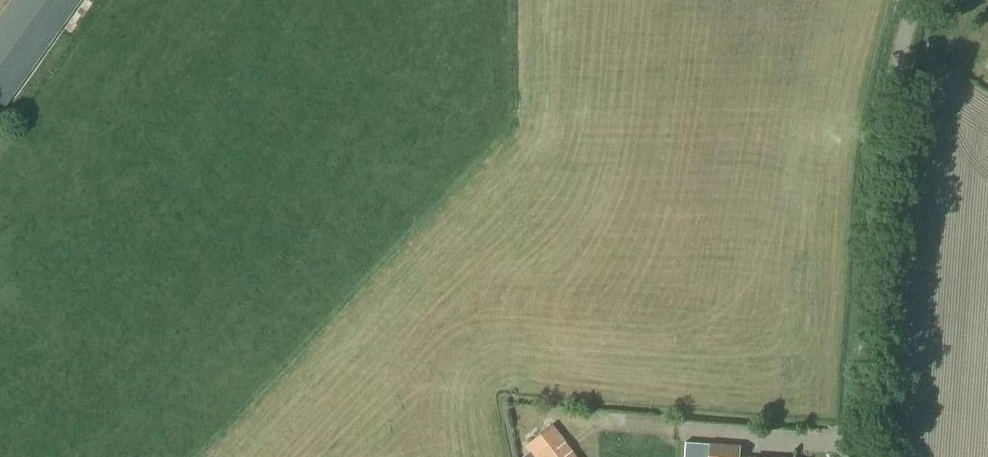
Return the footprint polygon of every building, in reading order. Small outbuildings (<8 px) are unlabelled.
[(82,0),(11,0),(0,16),(0,105),(5,109),(82,0)] [(552,426),(525,447),(532,456),(531,456),(577,456),(552,426)] [(741,446),(709,444),(683,443),(682,456),(740,456),(741,446)]
